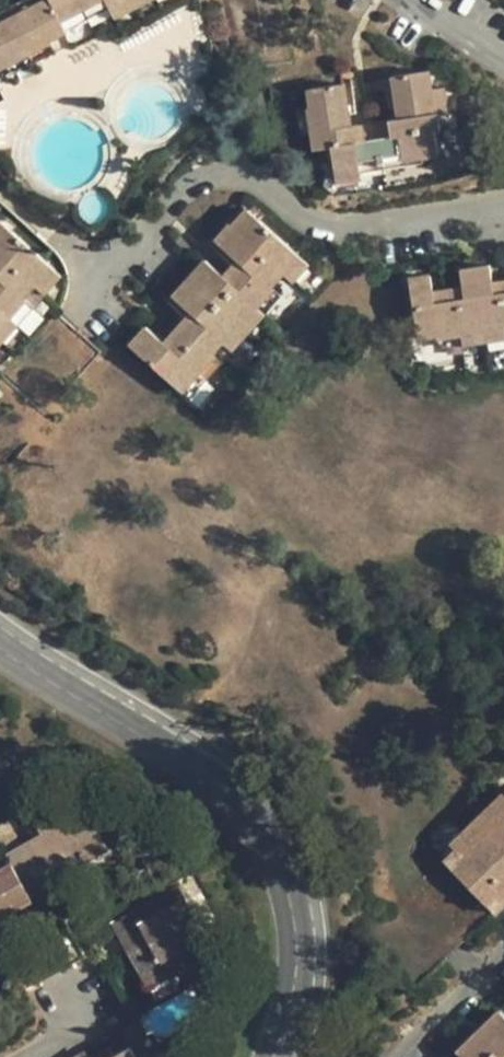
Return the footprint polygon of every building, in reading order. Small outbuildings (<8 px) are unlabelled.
[(51,42),(49,39),(66,30),(60,20),(97,0),(41,0),(0,20),(0,68),(51,42)] [(41,0),(25,0),(0,12),(0,20),(41,0)] [(105,0),(97,0),(60,20),(66,30),(109,8),(105,0)] [(109,8),(124,0),(105,0),(109,8)] [(109,8),(115,20),(153,0),(124,0),(109,8)] [(51,42),(0,68),(0,81),(56,52),(51,42)] [(329,146),(336,181),(361,176),(358,161),(401,153),(402,160),(438,154),(435,132),(441,132),(439,115),(436,115),(432,89),(429,70),(392,76),(399,118),(389,120),(391,136),(364,141),(361,125),(350,126),(343,83),(307,88),(311,108),(308,108),(314,148),(329,146)] [(445,87),(432,89),(436,115),(450,113),(445,87)] [(361,125),(364,141),(391,136),(389,120),(361,125)] [(145,326),(129,346),(181,391),(213,355),(210,353),(220,341),(223,342),(256,307),(272,288),(271,286),(282,273),(297,255),(246,210),(233,226),(230,223),(215,242),(235,259),(240,263),(227,279),(222,276),(204,260),(172,295),(189,310),(195,315),(167,345),(161,341),(145,326)] [(10,316),(25,300),(23,297),(34,284),(51,266),(0,222),(0,328),(10,316)] [(309,263),(297,255),(282,273),(293,282),(309,263)] [(222,276),(227,279),(240,263),(235,259),(222,276)] [(460,269),(463,286),(492,281),(490,265),(460,269)] [(51,266),(34,284),(45,293),(61,275),(51,266)] [(409,277),(418,339),(461,332),(503,326),(503,292),(435,302),(433,291),(431,275),(409,277)] [(435,302),(503,292),(503,280),(492,281),(463,286),(433,291),(435,302)] [(256,307),(264,314),(281,296),(272,288),(256,307)] [(102,354),(42,300),(34,308),(19,324),(0,345),(0,465),(102,354)] [(25,300),(10,316),(19,324),(34,308),(25,300)] [(256,307),(223,342),(231,351),(264,314),(256,307)] [(161,341),(167,345),(195,315),(189,310),(161,341)] [(0,328),(0,345),(19,324),(10,316),(0,328)] [(461,332),(463,348),(503,342),(503,326),(461,332)] [(213,355),(181,391),(190,398),(221,363),(213,355)] [(503,804),(503,792),(493,801),(500,808),(503,804)] [(42,833),(7,853),(12,864),(29,893),(77,868),(71,859),(105,840),(82,800),(37,825),(42,833)] [(481,814),(503,837),(503,804),(500,808),(493,801),(481,814)] [(481,814),(470,824),(503,859),(503,837),(481,814)] [(417,989),(503,905),(503,859),(470,824),(460,834),(466,841),(456,850),(365,937),(417,989)] [(456,850),(466,841),(460,834),(450,844),(456,850)] [(105,840),(71,859),(77,868),(110,849),(105,840)] [(0,919),(33,901),(29,893),(12,864),(0,871),(0,918),(0,919)] [(142,974),(179,952),(208,936),(187,898),(171,908),(164,895),(112,924),(142,974)] [(179,952),(142,974),(150,989),(188,968),(179,952)] [(501,1011),(457,1054),(460,1056),(503,1056),(503,1014),(501,1011)] [(121,1031),(130,1048),(135,1056),(154,1056),(158,1055),(137,1022),(121,1031)] [(130,1048),(114,1056),(109,1047),(92,1056),(135,1056),(130,1048)]
